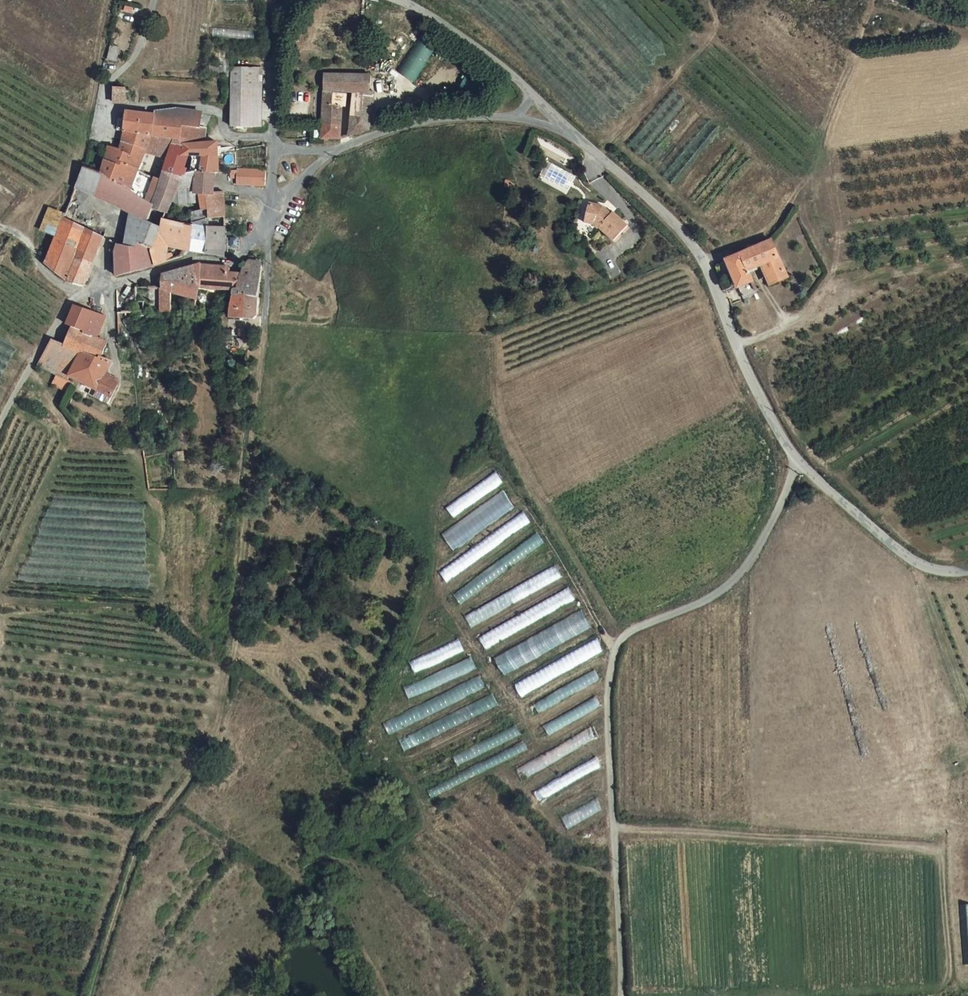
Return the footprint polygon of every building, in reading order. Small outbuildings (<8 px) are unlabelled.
[(355,1),(354,9),(370,12),(371,5),(355,1)] [(397,71),(415,81),(435,47),(417,36),(397,71)] [(231,128),(262,127),(259,69),(231,70),(231,128)] [(349,138),(373,130),(375,95),(370,95),(370,75),(359,74),(324,72),(321,128),(341,128),(342,107),(345,107),(345,93),(351,94),(349,138)] [(113,87),(112,102),(126,102),(127,88),(113,87)] [(169,138),(164,151),(199,150),(200,126),(200,125),(194,125),(194,117),(174,115),(172,125),(143,119),(121,114),(113,140),(139,152),(144,140),(169,138)] [(172,125),(174,115),(143,119),(172,125)] [(341,128),(321,128),(320,142),(337,142),(341,141),(341,128)] [(169,138),(144,140),(139,152),(162,159),(164,151),(169,138)] [(137,159),(139,152),(113,140),(110,149),(137,159)] [(99,152),(93,174),(148,200),(153,185),(131,174),(137,159),(110,149),(108,155),(99,152)] [(159,168),(156,176),(184,178),(213,162),(212,150),(199,150),(164,151),(162,159),(159,168)] [(137,159),(159,168),(162,159),(139,152),(137,159)] [(169,205),(192,205),(192,211),(203,213),(203,222),(218,224),(219,197),(207,196),(208,175),(212,175),(213,162),(184,178),(156,176),(153,185),(148,200),(144,212),(161,216),(163,214),(169,205)] [(148,200),(93,174),(74,165),(64,192),(122,216),(141,224),(144,212),(148,200)] [(256,191),(256,175),(232,169),(228,185),(256,191)] [(598,230),(601,228),(616,242),(630,225),(615,213),(611,216),(608,214),(610,212),(604,206),(590,203),(585,223),(594,225),(598,230)] [(203,230),(203,222),(203,213),(192,211),(190,227),(185,257),(185,259),(190,258),(217,261),(218,230),(203,230)] [(118,242),(133,247),(141,224),(122,216),(118,242)] [(96,240),(54,218),(36,268),(60,283),(60,287),(79,290),(96,240)] [(150,239),(177,242),(174,256),(185,257),(190,227),(159,220),(155,230),(150,239)] [(155,230),(141,224),(133,247),(145,251),(150,239),(155,230)] [(159,267),(161,254),(174,256),(177,242),(150,239),(145,251),(149,269),(159,267)] [(744,253),(751,271),(782,258),(776,245),(775,240),(765,244),(744,253)] [(149,269),(145,251),(133,247),(118,242),(118,245),(108,247),(105,282),(149,269)] [(756,283),(751,271),(744,253),(725,260),(738,290),(756,283)] [(751,271),(756,283),(767,279),(770,286),(790,278),(785,267),(782,258),(751,271)] [(234,273),(192,269),(192,315),(206,315),(207,300),(224,301),(251,303),(254,268),(239,267),(234,273)] [(180,316),(192,315),(192,269),(190,269),(152,281),(153,297),(179,306),(180,316)] [(250,315),(251,303),(224,301),(224,314),(250,315)] [(43,347),(30,369),(89,397),(87,403),(107,412),(116,391),(98,382),(105,367),(94,363),(100,346),(78,338),(86,317),(64,310),(58,331),(62,333),(54,351),(43,347)] [(224,314),(224,317),(224,326),(233,326),(234,323),(249,323),(250,315),(224,314)] [(226,337),(214,338),(214,347),(226,346),(226,337)] [(453,517),(503,482),(496,472),(446,507),(453,517)] [(504,490),(442,533),(454,550),(516,507),(504,490)] [(525,511),(439,570),(446,581),(532,522),(525,511)] [(539,535),(452,591),(459,601),(546,545),(539,535)] [(556,567),(465,615),(471,626),(563,578),(556,567)] [(570,588),(479,636),(485,648),(576,600),(570,588)] [(585,613),(494,654),(502,672),(593,631),(585,613)] [(459,639),(411,663),(416,673),(464,650),(459,639)] [(405,687),(410,698),(477,670),(472,658),(405,687)] [(596,670),(534,702),(539,712),(601,680),(596,670)] [(482,678),(383,720),(388,732),(487,690),(482,678)] [(493,693),(463,709),(469,720),(499,704),(493,693)] [(549,735),(602,707),(597,697),(544,725),(549,735)] [(400,740),(406,751),(460,725),(454,713),(400,740)] [(595,728),(516,767),(521,778),(601,739),(595,728)] [(597,757),(535,792),(540,801),(602,766),(597,757)] [(598,799),(562,816),(568,827),(603,810),(598,799)]
